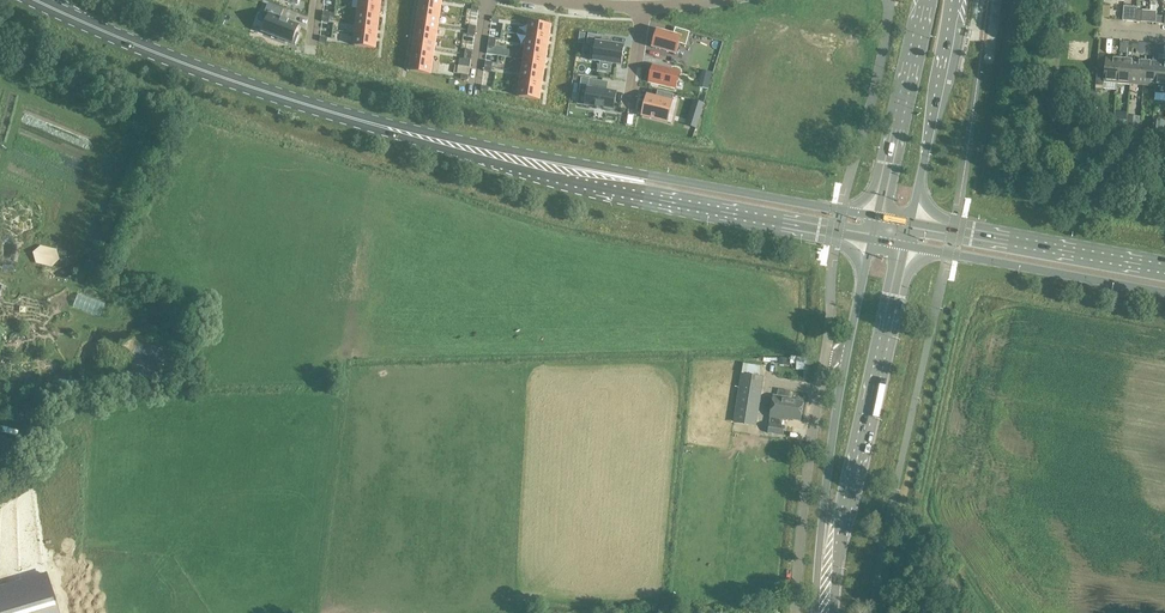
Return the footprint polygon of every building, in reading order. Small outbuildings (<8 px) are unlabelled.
[(380,12),(381,0),(361,0),(360,10),(380,12)] [(432,0),(421,0),(420,11),(440,14),(442,1),(432,0)] [(270,16),(263,33),(295,46),(299,35),(297,34),(299,27),(280,20),(284,11),(268,5),(264,14),(270,16)] [(1124,7),(1123,14),(1123,21),(1128,22),(1135,22),(1136,11),(1137,8),(1124,7)] [(378,24),(380,12),(360,10),(358,22),(378,24)] [(438,26),(440,14),(420,11),(418,23),(438,26)] [(358,22),(357,34),(377,36),(378,24),(358,22)] [(418,23),(416,35),(436,38),(438,26),(418,23)] [(529,36),(549,40),(551,27),(530,24),(529,36)] [(658,31),(653,48),(676,55),(680,44),(686,46),(690,33),(676,29),(673,36),(658,31)] [(375,49),(377,36),(357,34),(355,47),(375,49)] [(589,34),(587,45),(593,45),(590,61),(601,63),(600,72),(612,74),(613,65),(621,66),(624,47),(602,44),(603,37),(589,34)] [(435,50),(436,38),(416,35),(414,47),(435,50)] [(527,49),(547,52),(549,40),(529,36),(527,49)] [(433,62),(435,50),(414,47),(412,59),(433,62)] [(527,49),(525,61),(545,64),(547,52),(527,49)] [(1132,60),(1133,50),(1128,50),(1127,60),(1119,59),(1117,84),(1130,85),(1132,60)] [(1156,87),(1158,63),(1159,52),(1154,52),(1153,62),(1145,62),(1143,86),(1156,87)] [(1104,82),(1117,84),(1119,59),(1106,58),(1105,69),(1098,68),(1096,86),(1104,87),(1104,82)] [(411,72),(431,75),(433,62),(412,59),(411,72)] [(1145,62),(1132,60),(1130,85),(1143,86),(1145,62)] [(545,64),(525,61),(523,73),(543,76),(545,64)] [(1158,63),(1156,87),(1155,94),(1164,95),(1164,63),(1158,63)] [(459,66),(458,74),(462,75),(469,76),(470,68),(459,66)] [(654,66),(650,82),(665,86),(676,89),(680,73),(654,66)] [(702,79),(710,81),(712,73),(704,71),(702,79)] [(543,76),(523,73),(521,85),(541,88),(543,76)] [(588,89),(586,106),(596,108),(596,109),(605,111),(605,109),(614,111),(617,94),(603,91),(604,82),(582,79),(581,88),(588,89)] [(521,85),(519,97),(540,100),(541,88),(521,85)] [(656,99),(648,96),(643,116),(668,122),(674,96),(664,93),(662,100),(656,99)] [(690,113),(700,116),(704,104),(694,101),(690,113)] [(1127,121),(1126,121),(1125,134),(1139,136),(1140,117),(1127,116),(1127,121)] [(1125,134),(1126,121),(1114,120),(1113,133),(1125,134)] [(1151,136),(1164,137),(1164,130),(1164,127),(1161,127),(1161,123),(1152,122),(1153,121),(1151,136)] [(809,358),(797,358),(797,370),(808,370),(809,358)] [(736,417),(757,420),(764,378),(742,375),(736,417)] [(801,422),(804,403),(791,400),(791,399),(774,396),(771,418),(783,420),(788,421),(788,419),(801,422)] [(783,420),(771,418),(768,434),(784,436),(785,427),(782,426),(783,420)] [(45,576),(0,589),(0,612),(56,612),(45,576)]
